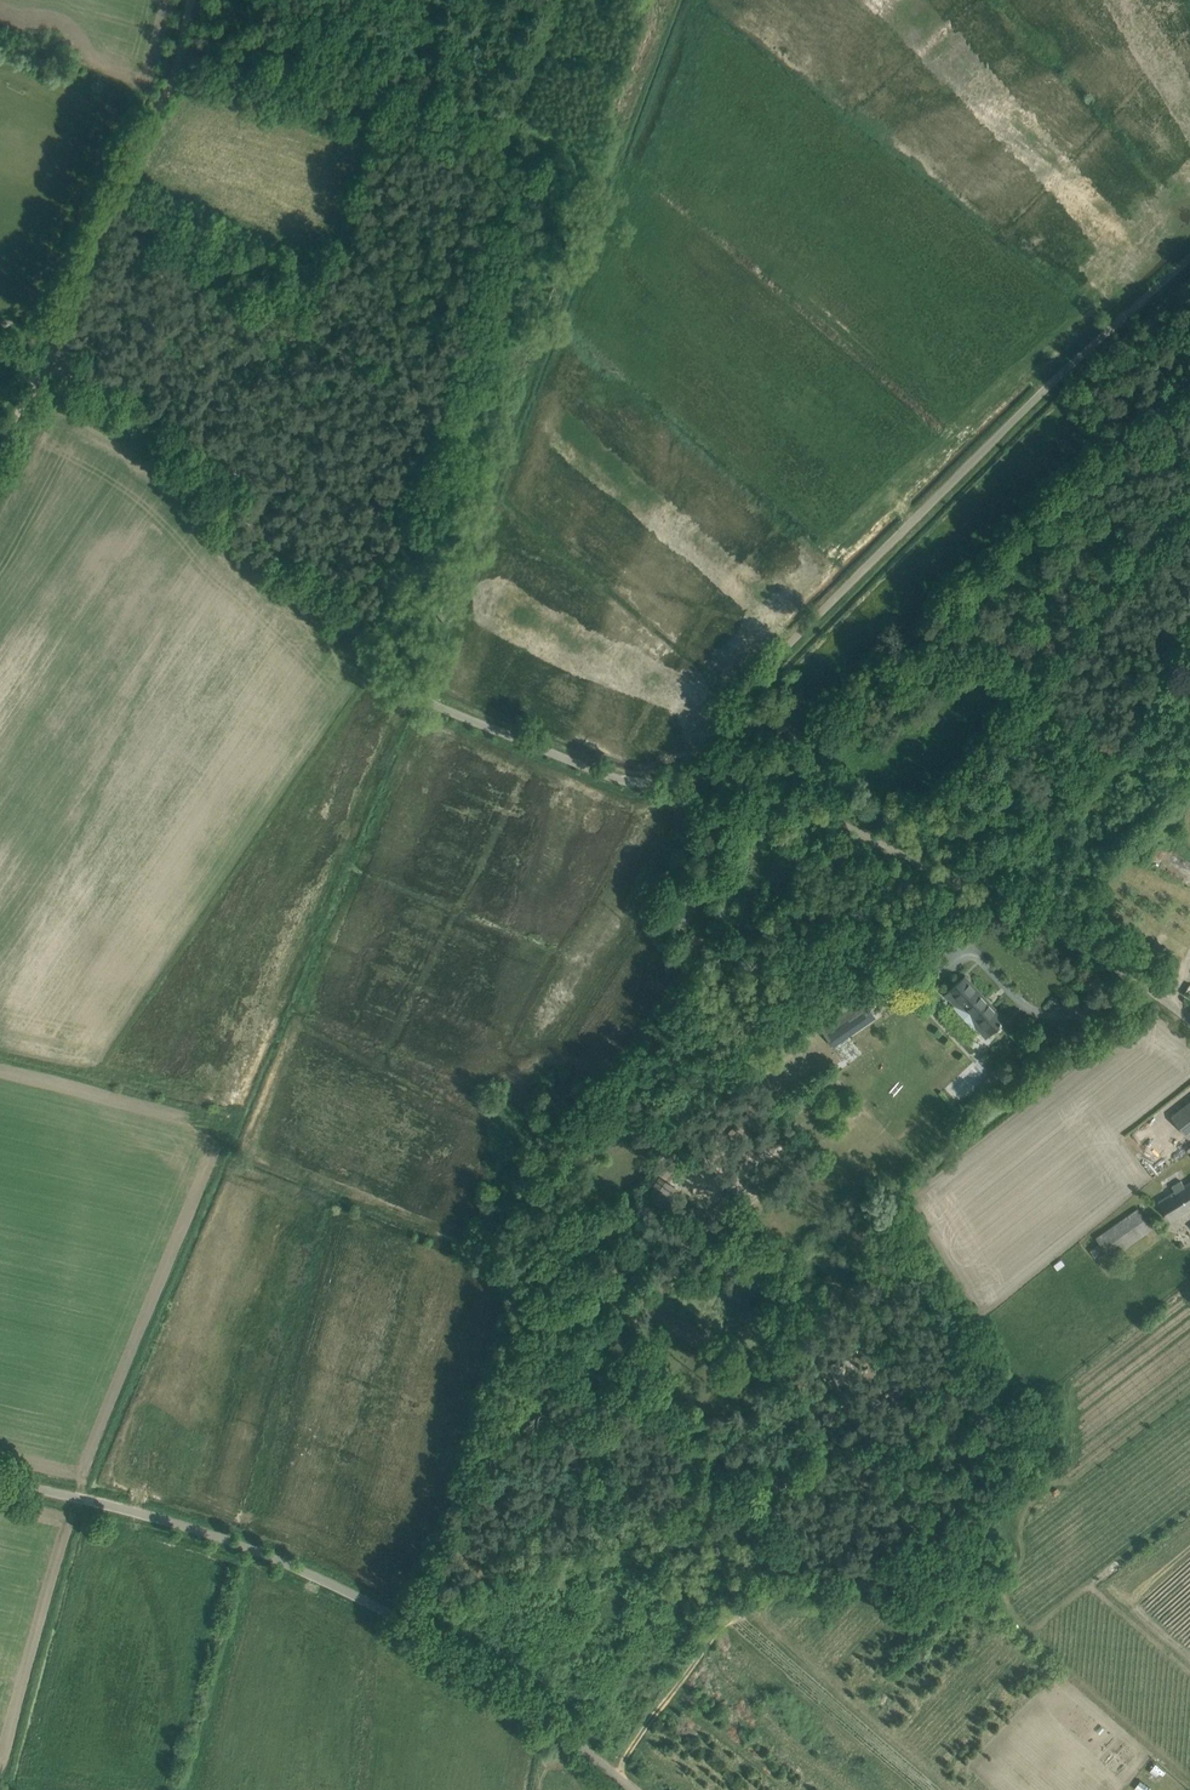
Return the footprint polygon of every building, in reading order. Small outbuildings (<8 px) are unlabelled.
[(13,337),(17,326),(0,320),(0,333),(13,337)] [(1103,525),(1099,532),(1105,536),(1111,525),(1114,529),(1118,524),(1103,516),(1099,522),(1103,525)] [(793,733),(778,718),(770,726),(785,741),(793,733)] [(1162,908),(1166,902),(1153,892),(1149,898),(1162,908)] [(695,956),(704,942),(699,938),(702,935),(696,930),(685,947),(695,956)] [(986,1037),(990,1033),(1006,1018),(1005,1017),(1004,1018),(966,977),(967,976),(966,976),(946,994),(956,1005),(955,1006),(974,1027),(975,1026),(986,1037)] [(822,1025),(836,1045),(877,1017),(867,1002),(851,1013),(847,1007),(822,1025)] [(986,1075),(985,1074),(989,1072),(985,1062),(966,1071),(971,1082),(986,1075)] [(999,1066),(990,1074),(998,1083),(1007,1074),(999,1066)] [(1172,1116),(1187,1135),(1189,1132),(1189,1101),(1172,1116)] [(1189,1207),(1189,1182),(1185,1185),(1181,1180),(1172,1186),(1175,1191),(1158,1202),(1164,1209),(1170,1220),(1189,1207)] [(1096,1258),(1106,1251),(1110,1257),(1152,1228),(1138,1208),(1096,1237),(1100,1243),(1091,1250),(1096,1258)] [(851,1361),(832,1369),(838,1382),(851,1377),(848,1369),(853,1367),(851,1361)]
